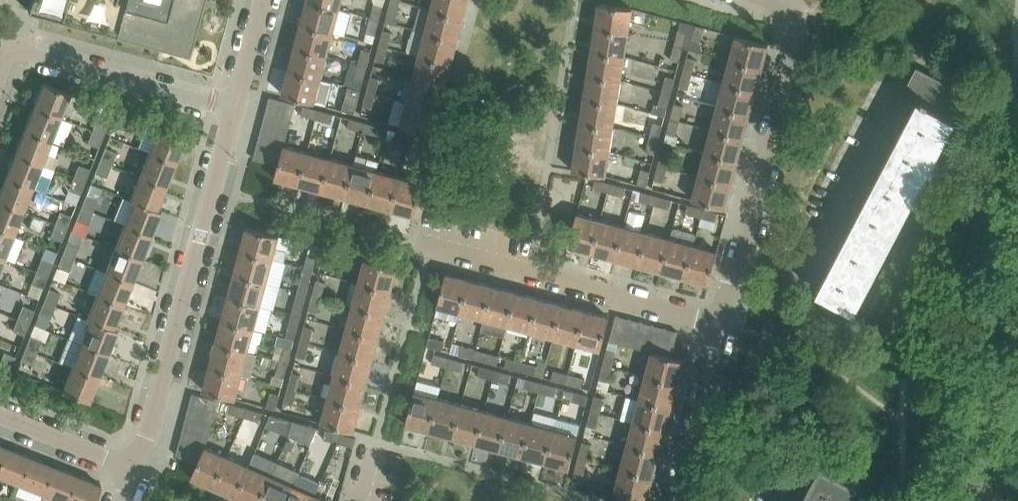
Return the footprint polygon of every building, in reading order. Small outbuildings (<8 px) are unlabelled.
[(166,47),(178,50),(183,52),(185,52),(187,53),(188,53),(202,0),(30,0),(27,10),(55,17),(57,18),(62,19),(64,19),(68,21),(70,21),(74,22),(76,23),(82,24),(87,26),(88,26),(95,28),(101,29),(113,33),(124,36),(126,36),(136,39),(138,40),(142,41),(144,41),(149,42),(150,43),(155,44),(161,46),(166,47)] [(307,0),(300,23),(333,32),(339,9),(307,0)] [(307,0),(339,9),(342,0),(307,0)] [(399,0),(390,0),(387,13),(396,15),(400,0),(399,0)] [(468,0),(433,0),(431,8),(464,17),(468,0)] [(374,2),(370,17),(379,19),(383,4),(374,2)] [(632,8),(599,3),(595,26),(628,32),(632,8)] [(424,32),(457,40),(464,17),(431,8),(424,32)] [(379,19),(370,17),(366,32),(375,35),(379,19)] [(300,23),(294,47),(327,55),(333,32),(300,23)] [(695,25),(691,40),(700,42),(704,27),(695,25)] [(595,26),(591,50),(624,56),(628,32),(595,26)] [(676,28),(672,43),(681,46),(685,31),(676,28)] [(382,29),(378,44),(388,47),(392,32),(382,29)] [(418,55),(451,64),(457,40),(424,32),(414,29),(408,52),(418,55)] [(729,59),(762,67),(768,44),(735,35),(729,59)] [(681,46),(672,43),(668,59),(677,61),(681,46)] [(388,47),(378,44),(374,60),(384,62),(388,47)] [(327,55),(294,47),(288,70),(320,79),(327,55)] [(362,49),(358,64),(367,66),(371,51),(362,49)] [(624,56),(591,50),(587,74),(621,80),(624,56)] [(445,87),(451,64),(418,55),(412,78),(445,87)] [(687,56),(683,71),(692,74),(696,58),(687,56)] [(756,91),(762,67),(729,59),(723,82),(756,91)] [(367,66),(358,64),(354,79),(363,81),(367,66)] [(903,93),(917,100),(919,102),(920,101),(945,114),(957,92),(949,88),(951,84),(916,66),(903,93)] [(320,79),(288,70),(282,94),(314,102),(320,79)] [(692,74),(683,71),(678,87),(688,89),(692,74)] [(587,74),(583,98),(617,103),(621,80),(587,74)] [(664,75),(660,90),(669,92),(673,77),(664,75)] [(370,76),(366,91),(375,94),(379,78),(370,76)] [(406,102),(439,111),(445,87),(412,78),(406,102)] [(33,106),(60,116),(69,93),(43,82),(33,106)] [(717,105),(749,114),(756,91),(723,82),(717,105)] [(349,86),(343,110),(354,113),(361,89),(349,86)] [(669,92),(660,90),(655,105),(665,108),(669,92)] [(375,94),(366,91),(362,106),(371,109),(375,94)] [(269,97),(266,109),(291,116),(295,103),(269,97)] [(617,103),(583,98),(580,122),(613,127),(617,103)] [(884,164),(921,183),(955,119),(945,114),(920,101),(919,102),(917,100),(917,101),(904,126),(903,126),(897,138),(898,138),(884,164)] [(432,134),(439,111),(406,102),(400,125),(432,134)] [(674,103),(670,118),(679,120),(683,105),(674,103)] [(316,119),(318,109),(303,105),(300,114),(316,119)] [(665,116),(667,108),(665,108),(655,105),(653,105),(651,113),(665,116)] [(743,138),(749,114),(717,105),(710,129),(743,138)] [(24,129),(50,140),(60,116),(33,106),(24,129)] [(291,116),(266,109),(263,121),(288,128),(291,116)] [(333,114),(318,109),(316,119),(331,123),(333,114)] [(119,112),(113,125),(125,130),(130,117),(119,112)] [(97,117),(92,130),(103,134),(108,122),(97,117)] [(362,131),(365,122),(350,118),(347,127),(362,131)] [(679,120),(670,118),(666,133),(675,136),(679,120)] [(263,121),(260,134),(285,140),(288,128),(263,121)] [(651,121),(647,136),(656,139),(660,124),(651,121)] [(380,126),(365,122),(362,131),(378,135),(380,126)] [(580,122),(576,146),(609,151),(613,127),(580,122)] [(175,162),(184,138),(158,127),(148,151),(175,162)] [(14,153),(41,163),(50,140),(24,129),(14,153)] [(704,152),(737,161),(743,138),(710,129),(704,152)] [(98,147),(103,134),(92,130),(87,142),(98,147)] [(409,144),(412,135),(396,130),(393,139),(409,144)] [(285,140),(260,134),(256,146),(281,153),(283,145),(285,140)] [(426,138),(412,135),(409,144),(423,147),(426,138)] [(656,139),(647,136),(643,152),(652,154),(656,139)] [(281,153),(278,165),(275,178),(298,184),(307,152),(283,145),(281,153)] [(256,146),(253,158),(278,165),(281,153),(256,146)] [(609,151),(576,146),(572,170),(605,175),(609,151)] [(105,147),(100,160),(111,164),(116,152),(105,147)] [(662,150),(658,165),(667,167),(671,152),(662,150)] [(165,185),(175,162),(148,151),(139,174),(165,185)] [(307,152),(298,184),(321,190),(330,158),(307,152)] [(698,176),(731,184),(737,161),(704,152),(698,176)] [(14,153),(5,176),(32,187),(44,192),(54,168),(41,163),(14,153)] [(330,158),(321,190),(345,197),(354,164),(330,158)] [(354,164),(345,197),(368,203),(377,170),(379,161),(368,158),(365,167),(354,164)] [(100,160),(95,172),(105,177),(111,164),(100,160)] [(78,164),(73,176),(85,181),(90,169),(78,164)] [(851,228),(888,247),(921,183),(884,164),(871,190),(870,190),(864,202),(851,228)] [(667,167),(658,165),(654,180),(663,182),(667,167)] [(644,185),(648,170),(639,168),(635,183),(644,185)] [(377,170),(368,203),(392,209),(400,177),(377,170)] [(134,200),(156,209),(165,185),(139,174),(129,198),(134,199),(134,200)] [(22,211),(32,187),(5,176),(0,189),(0,202),(22,211)] [(73,177),(68,189),(80,194),(85,181),(73,176),(73,177)] [(724,208),(731,184),(698,176),(692,199),(724,208)] [(400,177),(392,209),(415,216),(423,183),(400,177)] [(592,188),(607,191),(610,183),(605,181),(595,180),(592,188)] [(625,187),(610,183),(607,191),(622,196),(625,187)] [(639,200),(654,204),(656,195),(641,191),(639,200)] [(86,194),(81,207),(92,211),(98,199),(86,194)] [(656,195),(654,204),(669,208),(672,199),(656,195)] [(160,210),(156,209),(134,200),(124,223),(150,234),(152,230),(160,210)] [(13,234),(15,230),(22,211),(0,202),(0,229),(13,234)] [(685,213),(701,217),(703,208),(688,204),(685,213)] [(81,207),(76,219),(87,224),(92,211),(81,207)] [(717,212),(703,208),(701,217),(715,221),(717,212)] [(60,211),(55,223),(66,228),(71,215),(60,211)] [(572,230),(568,246),(591,252),(600,219),(576,213),(572,230)] [(591,252),(614,258),(623,226),(600,219),(591,252)] [(55,223),(50,236),(61,241),(66,228),(55,223)] [(141,257),(150,234),(124,223),(121,230),(115,247),(141,257)] [(247,226),(240,250),(284,262),(290,238),(247,226)] [(638,264),(647,232),(640,230),(623,226),(614,258),(638,264)] [(831,266),(818,291),(817,290),(816,292),(854,312),(888,247),(851,228),(837,254),(830,265),(831,266)] [(4,258),(13,234),(0,229),(0,256),(4,258)] [(661,271),(670,238),(647,232),(638,264),(661,271)] [(661,271),(685,277),(693,244),(670,238),(661,271)] [(67,241),(62,254),(74,258),(79,246),(67,241)] [(310,243),(308,253),(317,255),(323,256),(325,247),(310,243)] [(708,283),(717,251),(693,244),(685,277),(708,283)] [(141,257),(115,247),(105,270),(132,281),(141,257)] [(323,256),(321,263),(330,265),(334,250),(325,247),(323,256)] [(240,250),(234,273),(266,282),(278,285),(284,262),(240,250)] [(308,253),(304,267),(313,270),(317,255),(308,253)] [(69,271),(74,258),(62,254),(57,266),(69,271)] [(42,258),(36,271),(47,275),(52,263),(42,258)] [(358,282),(391,291),(397,267),(365,258),(358,282)] [(132,281),(105,270),(96,266),(87,290),(96,293),(122,304),(132,281)] [(304,267),(300,282),(309,284),(313,270),(304,267)] [(43,287),(47,275),(35,270),(31,282),(43,287)] [(234,273),(228,296),(260,305),(266,282),(234,273)] [(437,305),(461,312),(469,279),(446,273),(437,305)] [(493,285),(469,279),(461,312),(484,318),(493,285)] [(316,280),(312,294),(322,297),(325,282),(316,280)] [(358,282),(352,305),(385,314),(391,291),(358,282)] [(484,318),(507,324),(516,292),(493,285),(484,318)] [(50,287),(45,300),(56,304),(61,292),(50,287)] [(507,324),(530,330),(539,298),(516,292),(507,324)] [(122,304),(96,293),(86,317),(113,328),(122,304)] [(312,294),(308,309),(318,312),(322,297),(312,294)] [(254,328),(260,305),(228,296),(222,320),(254,328)] [(530,330),(553,337),(562,304),(539,298),(530,330)] [(295,299),(291,314),(300,316),(304,302),(295,299)] [(44,301),(39,313),(50,318),(55,305),(44,301)] [(585,310),(562,304),(553,337),(577,343),(585,310)] [(23,305),(18,318),(29,322),(34,309),(23,305)] [(385,314),(352,305),(346,328),(378,337),(385,314)] [(577,343),(600,349),(609,317),(585,310),(577,343)] [(78,313),(69,337),(81,342),(107,353),(117,329),(113,328),(86,317),(78,313)] [(291,314),(287,328),(297,330),(300,316),(291,314)] [(616,315),(609,340),(618,343),(623,344),(629,318),(616,315)] [(18,318),(12,330),(24,335),(29,322),(18,318)] [(629,318),(623,344),(634,347),(641,321),(629,318)] [(222,320),(215,343),(248,352),(254,328),(222,320)] [(641,321),(634,347),(646,350),(653,325),(641,321)] [(653,325),(646,350),(651,351),(658,353),(665,328),(653,325)] [(304,327),(300,341),(309,343),(311,337),(313,329),(304,327)] [(346,328),(340,352),(372,360),(378,337),(346,328)] [(665,328),(658,353),(671,356),(678,331),(665,328)] [(30,335),(25,348),(37,352),(42,340),(30,335)] [(444,341),(429,337),(426,346),(441,350),(444,341)] [(609,341),(607,349),(616,351),(618,343),(609,340),(609,341)] [(300,341),(296,356),(305,358),(309,343),(300,341)] [(98,377),(107,353),(81,342),(71,366),(98,377)] [(215,343),(209,366),(242,375),(251,377),(257,354),(248,352),(215,343)] [(459,354),(461,345),(452,343),(450,352),(459,354)] [(461,345),(459,354),(473,358),(476,349),(461,345)] [(283,346),(279,360),(288,362),(292,348),(283,346)] [(32,365),(37,352),(25,348),(20,360),(32,365)] [(607,349),(603,364),(612,366),(616,351),(607,349)] [(671,356),(658,353),(651,351),(651,352),(645,375),(678,383),(684,359),(671,356)] [(0,361),(0,366),(10,370),(15,357),(4,352),(0,361)] [(366,384),(372,360),(340,352),(333,375),(366,384)] [(446,367),(449,358),(434,354),(431,364),(446,367)] [(449,358),(446,367),(461,372),(464,362),(449,358)] [(508,358),(505,367),(520,370),(522,362),(508,358)] [(277,367),(275,375),(284,377),(288,362),(279,360),(277,367)] [(522,362),(520,370),(535,374),(537,366),(522,362)] [(603,364),(599,379),(608,381),(612,366),(603,364)] [(98,377),(71,366),(62,390),(88,401),(98,377)] [(235,398),(242,375),(209,366),(203,389),(203,390),(235,398)] [(492,380),(495,370),(480,366),(478,376),(492,380)] [(509,374),(495,370),(492,380),(507,384),(509,374)] [(554,370),(552,379),(566,383),(568,374),(554,370)] [(291,373),(287,387),(297,390),(301,375),(291,373)] [(568,374),(566,383),(581,387),(583,378),(568,374)] [(333,375),(327,398),(360,407),(366,384),(333,375)] [(671,406),(678,383),(645,375),(639,398),(671,406)] [(526,378),(524,388),(539,392),(541,382),(526,378)] [(556,386),(541,382),(539,392),(553,396),(556,386)] [(287,387),(284,402),(293,404),(297,390),(287,387)] [(565,389),(562,398),(561,405),(570,407),(571,401),(574,391),(565,389)] [(405,424),(429,430),(438,398),(414,391),(405,424)] [(588,395),(574,391),(571,401),(586,405),(588,395)] [(266,406),(266,407),(275,409),(279,394),(270,392),(266,406)] [(192,393),(189,406),(215,413),(218,400),(192,393)] [(594,395),(590,410),(599,412),(603,398),(594,395)] [(327,398),(321,421),(353,431),(360,407),(327,398)] [(461,404),(438,398),(429,430),(452,436),(461,404)] [(639,398),(633,421),(665,430),(671,406),(639,398)] [(244,417),(247,408),(232,404),(229,414),(244,417)] [(452,436),(476,443),(484,410),(461,404),(452,436)] [(189,406),(186,418),(211,425),(215,413),(189,406)] [(258,421),(261,412),(247,408),(244,417),(258,421)] [(476,443),(499,449),(507,416),(484,410),(476,443)] [(590,410),(586,425),(595,427),(599,412),(590,410)] [(531,422),(522,455),(545,461),(557,417),(534,411),(531,422)] [(499,449),(522,455),(531,422),(507,416),(499,449)] [(557,417),(545,461),(569,468),(581,423),(557,416),(557,417)] [(291,429),(294,421),(279,417),(276,426),(291,430),(291,429)] [(186,418),(182,430),(208,437),(211,425),(186,418)] [(291,430),(289,435),(310,444),(317,427),(294,421),(291,429),(291,430)] [(633,421),(626,444),(659,453),(665,430),(633,421)] [(338,442),(341,433),(326,429),(323,438),(338,442)] [(179,443),(203,449),(205,446),(206,446),(208,437),(182,430),(179,443)] [(338,442),(353,446),(356,437),(341,433),(338,442)] [(582,441),(578,456),(587,459),(591,444),(582,441)] [(197,464),(203,449),(179,443),(176,455),(197,464)] [(626,444),(620,467),(653,476),(659,453),(626,444)] [(191,477),(214,487),(227,456),(206,446),(205,446),(203,449),(197,464),(191,477)] [(6,447),(0,462),(0,475),(19,483),(30,456),(6,447)] [(53,466),(30,456),(19,483),(43,492),(53,466)] [(249,465),(227,456),(214,487),(236,496),(249,465)] [(578,456),(574,471),(583,474),(587,459),(578,456)] [(858,483),(821,463),(820,465),(807,490),(801,500),(849,500),(858,483)] [(236,496),(246,500),(260,500),(271,475),(249,465),(236,496)] [(53,466),(43,492),(64,500),(67,500),(77,475),(53,466)] [(647,500),(653,476),(620,467),(614,491),(647,500)] [(286,500),(312,500),(315,494),(320,483),(298,473),(293,485),(286,500)] [(77,475),(67,500),(94,500),(100,485),(77,475)] [(293,485),(271,475),(260,500),(286,500),(293,485)]
